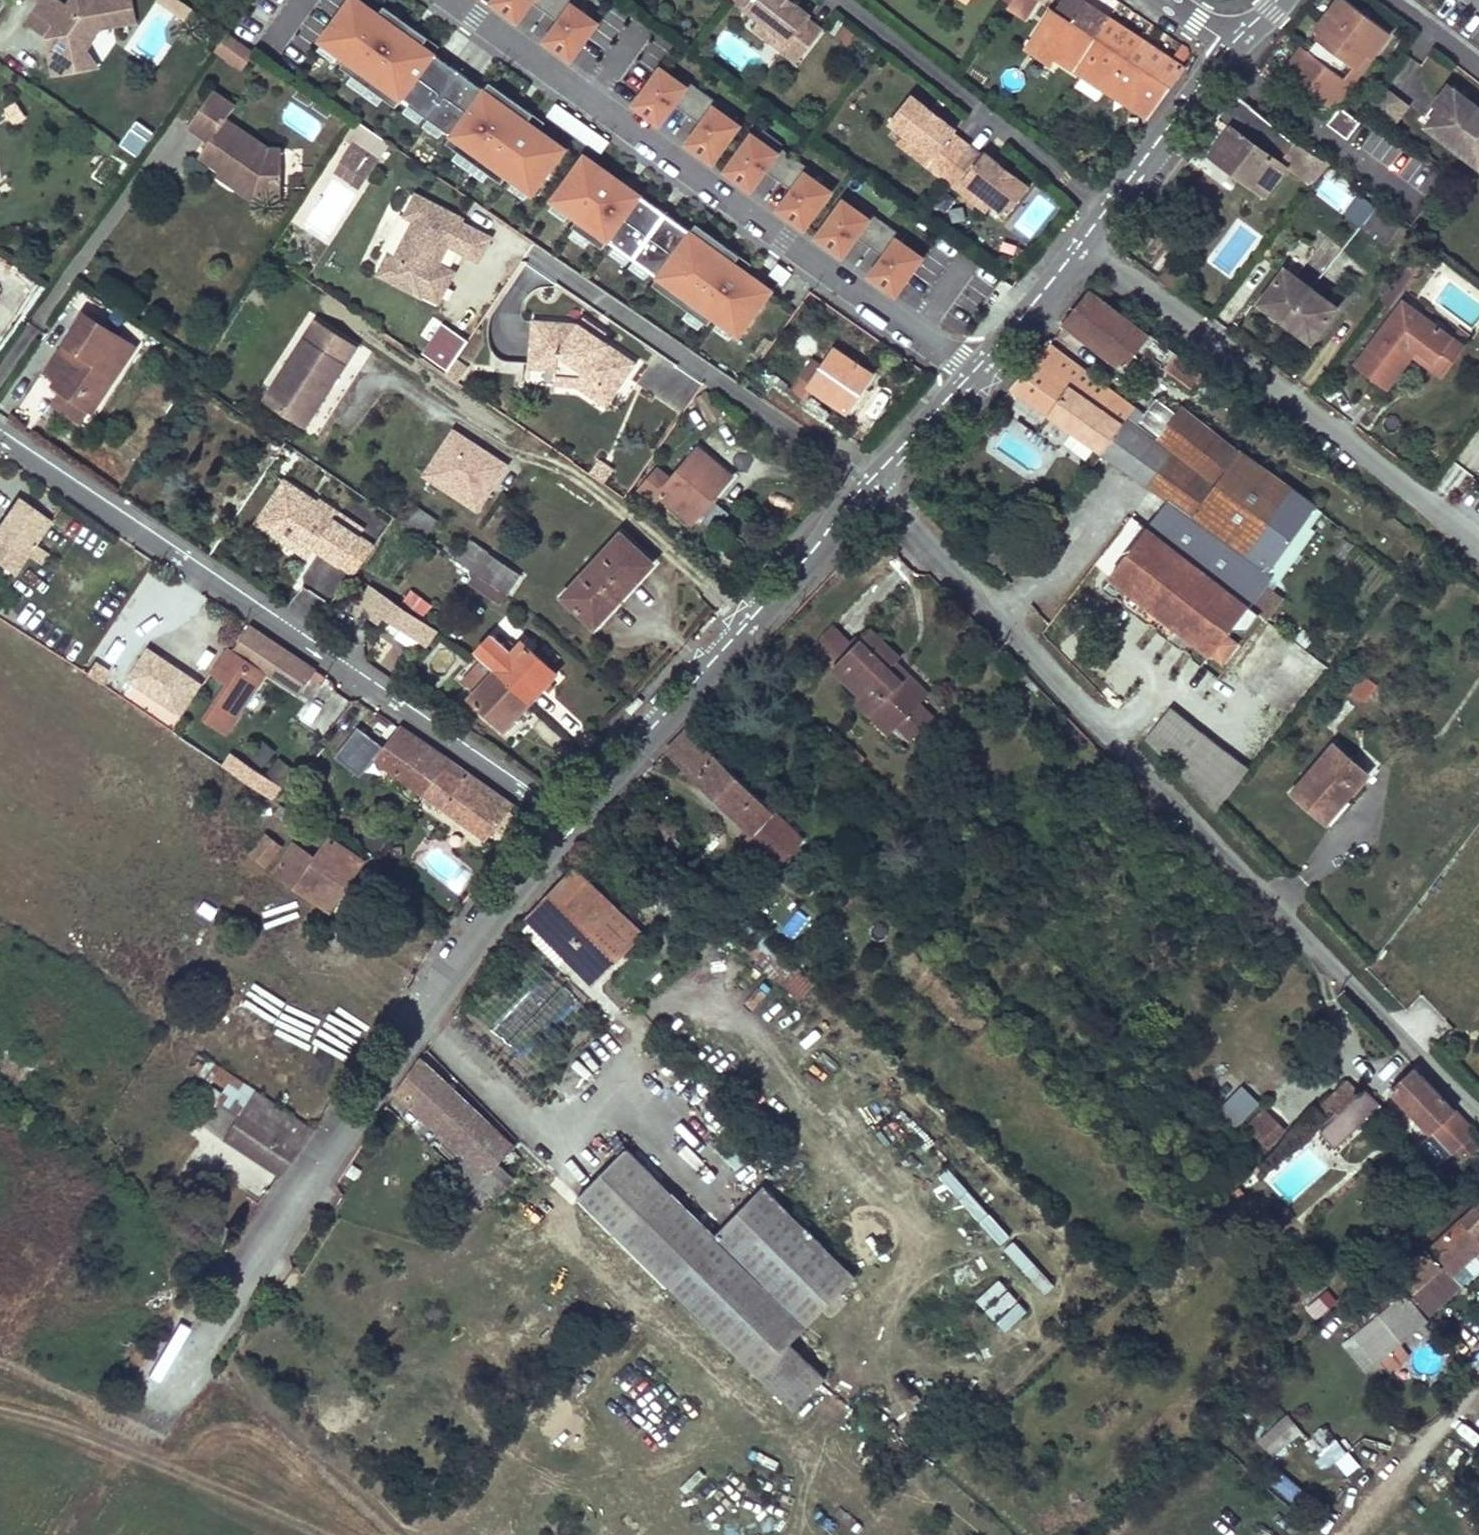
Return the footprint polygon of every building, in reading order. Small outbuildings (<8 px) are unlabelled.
[(34,10),(55,24),(46,36),(53,41),(54,46),(48,48),(53,74),(72,70),(70,55),(83,52),(85,49),(95,34),(94,28),(134,21),(129,0),(70,0),(67,5),(59,0),(41,0),(34,10)] [(186,17),(193,3),(187,0),(158,0),(157,2),(186,17)] [(320,40),(346,59),(340,67),(396,107),(401,99),(451,136),(446,143),(501,183),(507,176),(532,194),(565,149),(538,129),(535,134),(509,115),(517,103),(489,83),(484,90),(433,53),(430,58),(403,38),(412,27),(384,6),(378,14),(359,0),(349,0),(320,40)] [(491,4),(517,23),(531,3),(544,13),(554,0),(494,0),(491,4)] [(572,6),(575,1),(573,0),(554,0),(544,13),(558,23),(544,43),(570,61),(597,24),(572,6)] [(746,10),(754,0),(733,0),(746,10)] [(813,17),(793,2),(790,6),(784,0),(754,0),(746,10),(761,22),(790,44),(784,52),(799,64),(824,32),(810,21),(813,17)] [(1032,10),(1017,0),(1012,0),(1008,6),(1027,18),(1032,10)] [(1032,10),(1039,0),(1017,0),(1032,10)] [(1147,119),(1185,68),(1181,65),(1187,55),(1187,48),(1180,44),(1170,58),(1082,0),(1062,0),(1054,12),(1050,10),(1034,36),(1054,49),(1049,55),(1147,119)] [(1331,78),(1340,66),(1350,52),(1364,62),(1383,37),(1335,2),(1316,27),(1321,30),(1315,39),(1301,57),(1297,53),(1278,78),(1326,114),(1344,89),(1331,78)] [(46,36),(55,24),(34,10),(26,22),(46,36)] [(755,29),(784,52),(790,44),(761,22),(755,29)] [(412,27),(403,38),(430,58),(433,53),(438,46),(412,27)] [(1315,39),(1321,30),(1316,27),(1310,36),(1315,39)] [(728,29),(713,49),(746,73),(761,53),(728,29)] [(240,69),(254,49),(226,30),(212,50),(240,69)] [(72,70),(96,66),(85,49),(83,52),(70,55),(72,70)] [(1353,77),(1364,62),(1350,52),(1340,66),(1353,77)] [(686,116),(703,93),(689,83),(685,88),(660,70),(633,107),(659,125),(673,106),(686,116)] [(1447,84),(1435,99),(1443,106),(1427,126),(1478,166),(1478,108),(1447,84)] [(1404,108),(1377,88),(1363,106),(1390,127),(1404,108)] [(210,90),(186,124),(207,140),(197,154),(218,168),(238,183),(242,176),(250,182),(250,192),(269,193),(271,148),(265,148),(224,118),(232,106),(210,90)] [(712,164),(739,127),(713,109),(717,104),(703,93),(686,116),(700,126),(686,145),(712,164)] [(1325,161),(1235,96),(1217,118),(1232,127),(1223,137),(1210,154),(1265,194),(1285,166),(1299,177),(1302,172),(1312,180),(1325,161)] [(913,97),(892,124),(907,136),(936,159),(930,167),(960,190),(966,182),(995,205),(1010,216),(1032,188),(1012,174),(1010,177),(1003,172),(1006,169),(987,154),(984,157),(955,135),(958,132),(939,116),(936,120),(929,115),(932,111),(913,97)] [(517,103),(509,115),(535,134),(538,129),(544,122),(517,103)] [(1346,139),(1358,122),(1338,108),(1331,118),(1326,124),(1346,139)] [(939,116),(932,111),(929,115),(936,120),(939,116)] [(1223,137),(1209,128),(1198,144),(1212,152),(1223,137)] [(778,182),(794,159),(780,149),(776,154),(751,136),(724,173),(750,191),(764,172),(778,182)] [(900,144),(930,167),(936,159),(907,136),(900,144)] [(361,148),(352,142),(341,159),(350,165),(361,148)] [(279,148),(271,148),(269,193),(250,192),(250,182),(242,176),(238,183),(218,168),(214,173),(247,197),(277,198),(279,148)] [(379,159),(361,148),(350,165),(368,176),(379,159)] [(584,155),(552,200),(577,219),(572,227),(602,248),(607,241),(658,277),(652,284),(708,324),(713,317),(739,335),(771,290),(745,271),(742,275),(716,256),(724,244),(696,224),(690,231),(631,189),(628,193),(608,178),(611,174),(584,155)] [(803,230),(830,193),(805,175),(809,170),(794,159),(778,182),(791,192),(777,211),(803,230)] [(1012,174),(1006,169),(1003,172),(1010,177),(1012,174)] [(1345,211),(1356,182),(1324,170),(1313,198),(1345,211)] [(966,182),(960,190),(989,212),(995,205),(966,182)] [(1030,239),(1056,207),(1038,192),(1012,224),(1030,239)] [(1408,230),(1359,195),(1345,215),(1385,244),(1395,230),(1403,235),(1408,230)] [(480,260),(491,238),(461,223),(463,219),(418,196),(407,216),(416,221),(396,259),(390,256),(380,274),(423,296),(424,294),(440,302),(451,281),(435,273),(440,264),(450,245),(480,260)] [(869,248),(886,226),(871,215),(868,220),(842,202),(816,239),(842,258),(855,238),(869,248)] [(922,259),(896,241),(900,236),(886,226),(869,248),(883,258),(869,277),(895,296),(922,259)] [(750,263),(724,244),(716,256),(742,275),(745,271),(750,263)] [(435,273),(451,281),(456,272),(440,264),(435,273)] [(1284,270),(1258,304),(1311,344),(1337,310),(1284,270)] [(1147,335),(1087,290),(1062,324),(1124,369),(1135,352),(1145,359),(1149,354),(1166,365),(1165,367),(1191,387),(1201,373),(1153,336),(1148,333),(1147,335)] [(1448,336),(1402,301),(1356,362),(1386,386),(1412,351),(1416,346),(1431,358),(1448,336)] [(70,356),(59,349),(43,372),(55,380),(53,385),(61,390),(92,411),(133,346),(83,314),(63,344),(73,351),(70,356)] [(581,317),(577,323),(600,339),(604,333),(581,317)] [(555,371),(583,373),(600,385),(611,369),(624,378),(634,364),(600,339),(577,323),(530,320),(527,363),(555,365),(555,371)] [(354,347),(314,322),(263,401),(303,427),(315,409),(311,406),(315,400),(319,403),(354,347)] [(1153,336),(1157,331),(1150,325),(1146,331),(1148,333),(1153,336)] [(425,355),(449,371),(456,360),(469,341),(446,326),(425,355)] [(1440,371),(1460,345),(1448,336),(1431,358),(1416,346),(1412,351),(1440,371)] [(1133,411),(1046,343),(1010,386),(1101,453),(1129,416),(1133,411)] [(871,375),(835,350),(810,385),(840,408),(858,383),(864,386),(871,375)] [(449,371),(446,374),(458,382),(468,368),(456,360),(449,371)] [(583,373),(555,371),(554,385),(576,386),(606,406),(624,378),(611,369),(600,385),(583,373)] [(858,383),(840,408),(846,411),(864,386),(858,383)] [(92,411),(61,390),(52,403),(83,423),(92,411)] [(1177,414),(1157,398),(1137,422),(1158,439),(1162,433),(1177,414)] [(1177,414),(1162,433),(1294,534),(1314,507),(1239,452),(1237,454),(1181,409),(1177,414)] [(1137,422),(1129,416),(1101,453),(1168,501),(1146,529),(1244,604),(1289,544),(1293,547),(1300,539),(1294,534),(1162,433),(1158,439),(1137,422)] [(419,475),(477,513),(510,462),(452,424),(419,475)] [(660,495),(691,522),(731,477),(697,449),(671,480),(657,470),(640,490),(654,501),(660,495)] [(597,457),(590,472),(606,480),(613,465),(597,457)] [(271,517),(294,485),(285,478),(256,517),(294,545),(300,538),(271,517)] [(342,559),(358,536),(330,515),(335,509),(315,495),(313,499),(294,485),(271,517),(300,538),(294,545),(306,554),(312,545),(316,540),(342,559)] [(0,519),(0,542),(35,567),(45,553),(32,544),(49,521),(15,497),(0,519)] [(432,521),(404,501),(392,517),(420,538),(432,521)] [(713,529),(728,511),(715,501),(701,519),(713,529)] [(1244,604),(1146,529),(1108,577),(1109,578),(1208,654),(1210,656),(1211,655),(1226,636),(1230,630),(1247,607),(1244,604)] [(620,535),(563,596),(595,625),(652,563),(620,535)] [(372,546),(358,536),(342,559),(316,540),(312,545),(351,573),(372,546)] [(316,553),(302,580),(327,593),(341,566),(316,553)] [(519,574),(489,554),(476,574),(497,589),(506,594),(519,574)] [(497,589),(476,574),(470,584),(490,596),(497,589)] [(1208,654),(1109,578),(1101,589),(1110,596),(1115,595),(1121,600),(1122,605),(1144,622),(1150,622),(1155,626),(1157,632),(1179,649),(1184,649),(1190,653),(1191,658),(1200,665),(1208,654)] [(436,632),(370,586),(357,605),(381,622),(386,616),(427,645),(436,632)] [(506,594),(497,589),(490,596),(501,602),(506,594)] [(1246,631),(1257,615),(1247,607),(1230,630),(1246,631)] [(315,670),(249,626),(232,649),(265,671),(299,695),(315,670)] [(889,649),(869,629),(864,634),(884,654),(889,649)] [(512,653),(492,634),(475,653),(494,672),(532,702),(557,673),(522,642),(512,653)] [(884,654),(864,634),(837,662),(870,695),(864,702),(860,705),(889,733),(926,693),(899,666),(903,662),(889,649),(884,654)] [(1222,662),(1236,644),(1226,636),(1211,655),(1222,662)] [(224,733),(265,671),(232,649),(226,645),(208,671),(227,684),(203,719),(224,733)] [(126,680),(140,689),(161,658),(147,648),(126,680)] [(178,714),(200,683),(161,658),(140,689),(178,714)] [(93,662),(84,676),(98,685),(108,671),(93,662)] [(870,695),(837,662),(831,668),(864,702),(870,695)] [(532,702),(494,672),(470,698),(505,730),(532,702)] [(1378,685),(1363,674),(1351,692),(1365,702),(1378,685)] [(1248,769),(1171,707),(1144,739),(1215,813),(1248,769)] [(334,755),(359,775),(383,744),(358,724),(334,755)] [(443,759),(398,727),(371,761),(421,796),(444,774),(441,773),(446,770),(439,765),(443,759)] [(803,840),(687,729),(668,749),(755,833),(750,838),(779,865),(803,840)] [(262,740),(253,760),(267,766),(276,747),(262,740)] [(1366,775),(1333,746),(1293,792),(1331,825),(1365,785),(1360,781),(1366,775)] [(512,806),(443,759),(439,765),(446,770),(441,773),(444,774),(421,796),(486,840),(512,806)] [(288,811),(279,805),(273,814),(282,821),(288,811)] [(279,845),(266,835),(252,854),(265,863),(279,845)] [(331,912),(364,862),(322,835),(318,840),(323,843),(313,858),(293,845),(273,874),(331,912)] [(594,982),(639,934),(573,869),(527,917),(532,922),(523,930),(552,959),(561,950),(594,982)] [(744,916),(723,897),(708,913),(716,921),(798,1001),(814,985),(799,970),(744,916)] [(514,1149),(418,1059),(414,1065),(396,1093),(487,1174),(480,1181),(494,1195),(513,1177),(499,1163),(514,1149)] [(227,1088),(234,1077),(216,1067),(210,1077),(227,1088)] [(1411,1067),(1389,1089),(1431,1132),(1417,1145),(1437,1166),(1453,1150),(1465,1163),(1478,1149),(1478,1146),(1466,1132),(1470,1128),(1411,1067)] [(1337,1114),(1360,1093),(1349,1082),(1343,1087),(1326,1103),(1337,1114)] [(1241,1084),(1217,1108),(1237,1127),(1260,1102),(1241,1084)] [(211,1105),(218,1094),(204,1085),(192,1102),(198,1106),(203,1099),(211,1105)] [(1360,1093),(1337,1114),(1318,1132),(1334,1149),(1380,1106),(1364,1089),(1360,1093)] [(279,1175),(309,1128),(253,1090),(235,1116),(219,1105),(204,1126),(279,1175)] [(1242,1125),(1267,1149),(1288,1128),(1262,1103),(1242,1125)] [(715,1236),(627,1148),(577,1198),(658,1279),(792,1410),(824,1379),(789,1344),(855,1276),(763,1187),(715,1236)] [(948,1167),(938,1176),(999,1243),(1009,1234),(948,1167)] [(1411,1265),(1445,1300),(1461,1285),(1454,1278),(1442,1267),(1476,1234),(1478,1238),(1478,1202),(1411,1265)] [(1478,1255),(1478,1238),(1476,1234),(1442,1267),(1454,1278),(1478,1255)] [(1015,1239),(1004,1248),(1044,1293),(1055,1284),(1015,1239)] [(975,1299),(1003,1331),(1028,1309),(1000,1277),(975,1299)] [(1385,1323),(1371,1335),(1388,1354),(1418,1329),(1413,1325),(1416,1323),(1406,1311),(1389,1326),(1385,1323)] [(1332,1431),(1307,1443),(1320,1469),(1345,1456),(1332,1431)] [(1282,1472),(1274,1483),(1294,1497),(1302,1486),(1282,1472)]
